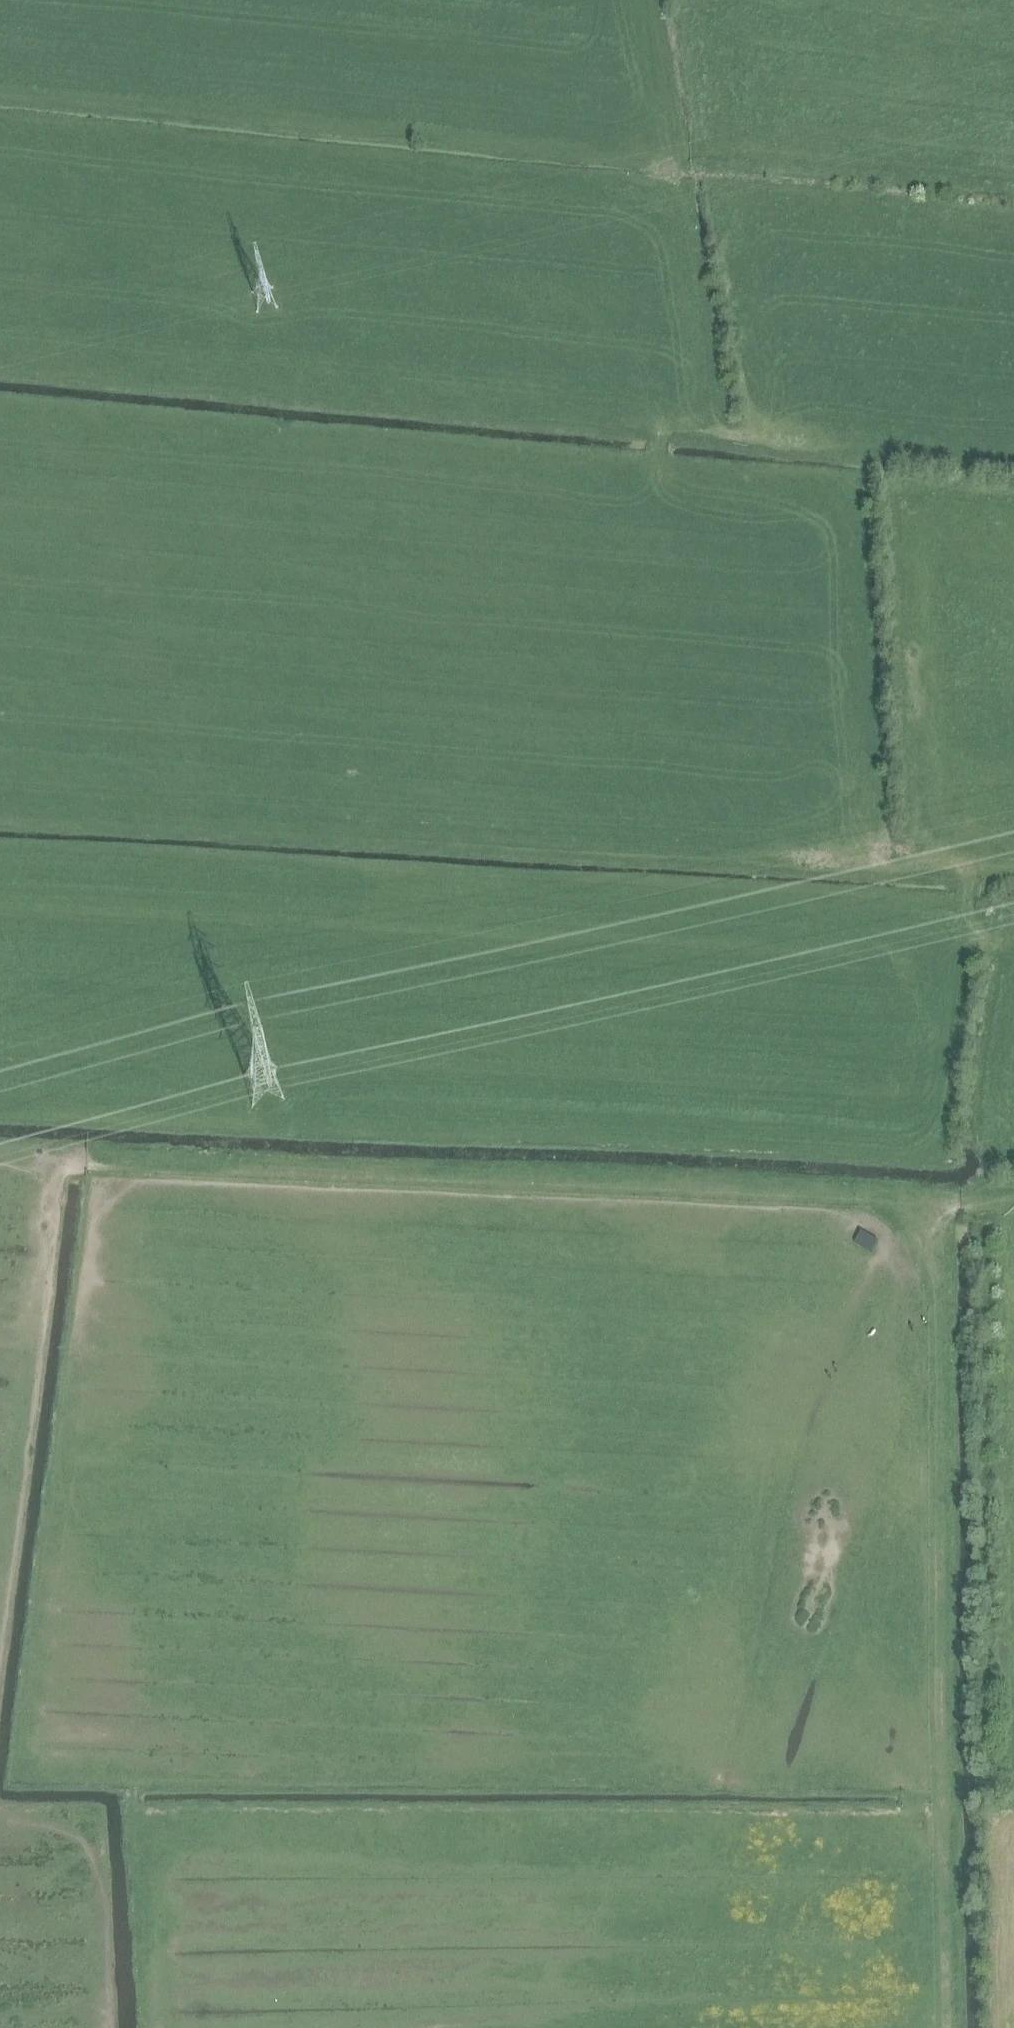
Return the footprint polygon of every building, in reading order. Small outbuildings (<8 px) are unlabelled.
[(869,1251),(875,1241),(857,1231),(852,1242),(869,1251)]
